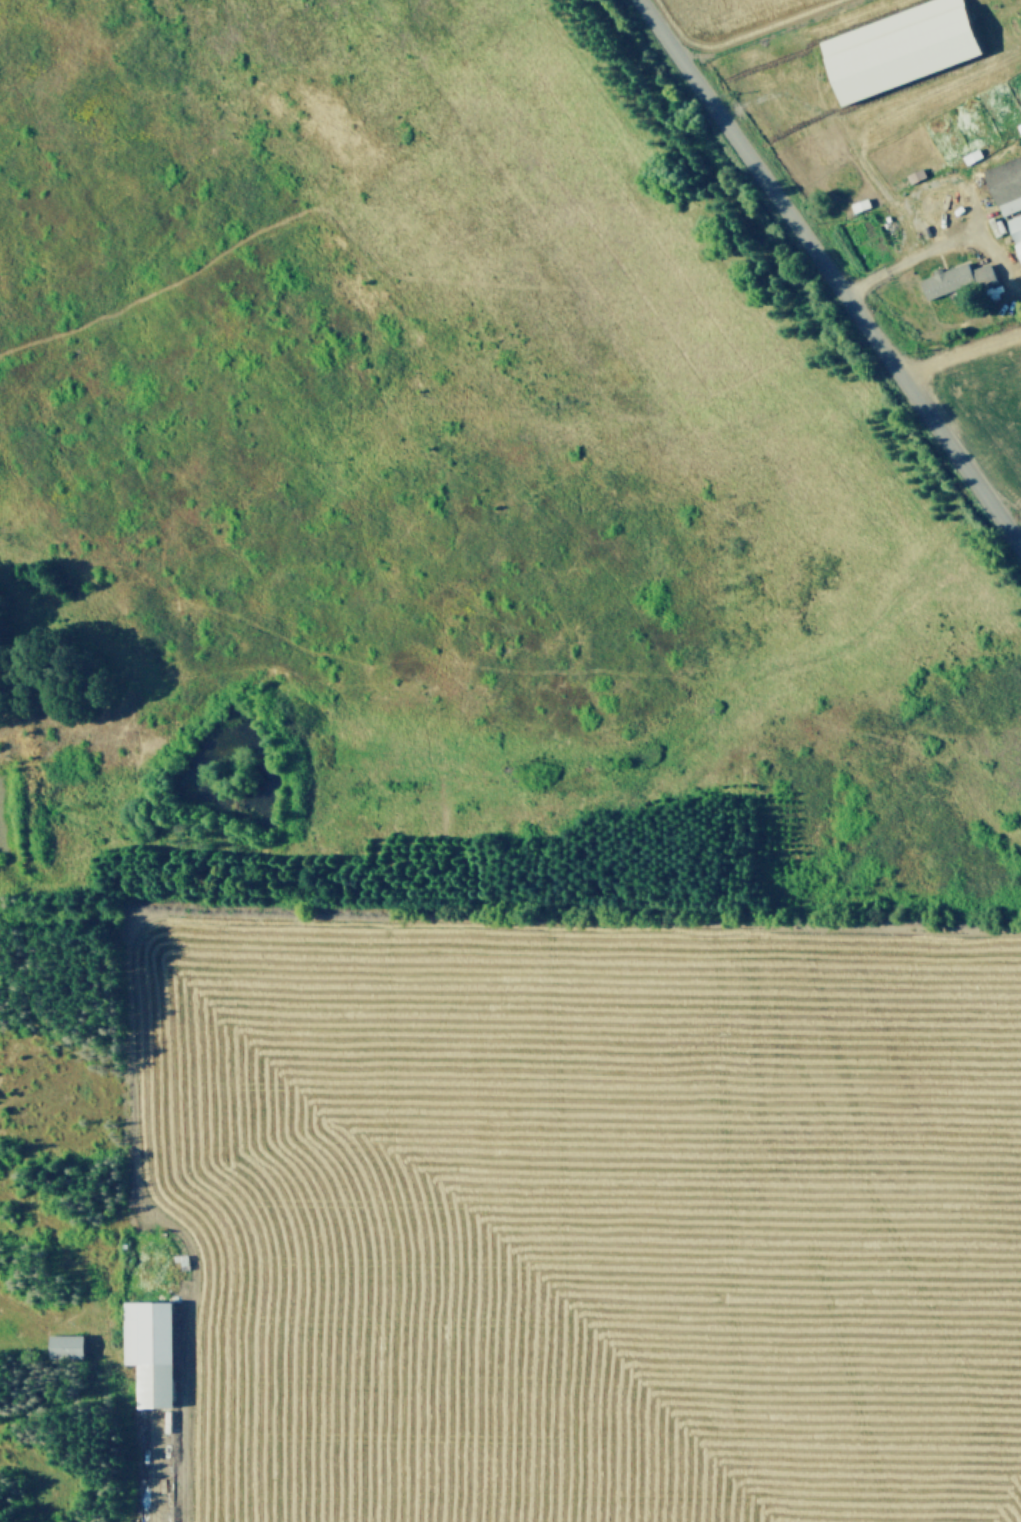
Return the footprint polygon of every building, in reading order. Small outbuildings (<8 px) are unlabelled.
[(969,0),(940,0),(823,37),(844,104),(987,58),(969,0)] [(1020,207),(1020,155),(984,169),(1001,214),(1020,207)] [(1007,217),(1020,255),(1020,212),(1007,217)] [(921,281),(928,300),(979,281),(982,289),(998,282),(991,263),(972,270),(968,262),(941,272),(941,273),(921,281)] [(120,1299),(120,1361),(133,1361),(134,1404),(169,1404),(168,1299),(120,1299)] [(80,1332),(45,1332),(45,1356),(80,1356),(80,1332)]
